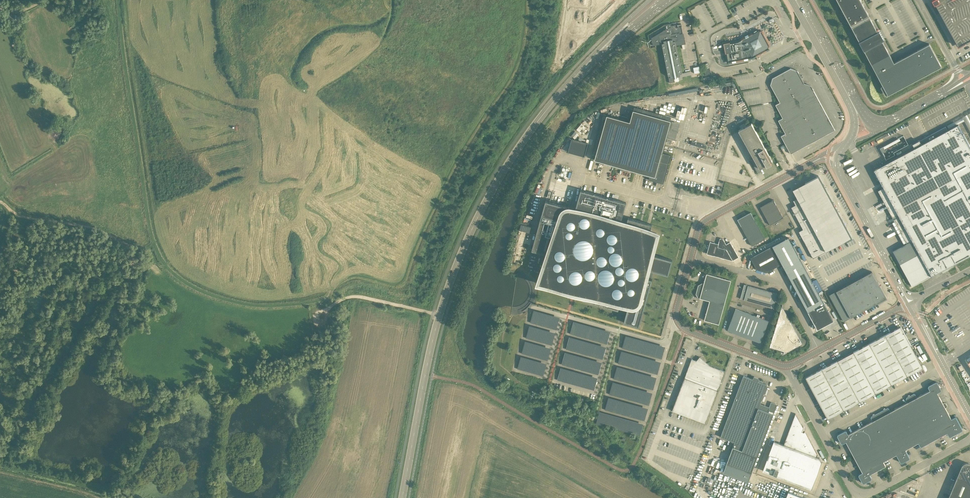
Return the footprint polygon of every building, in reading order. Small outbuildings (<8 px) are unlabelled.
[(852,28),(869,60),(888,95),(941,66),(929,44),(894,63),(881,39),(868,16),(861,1),(860,0),(837,0),(852,28)] [(950,31),(949,32),(950,32),(958,46),(964,43),(965,44),(966,44),(965,42),(969,39),(969,0),(933,0),(950,31)] [(665,25),(666,29),(651,37),(653,45),(662,43),(669,83),(674,82),(673,77),(674,77),(674,79),(677,79),(677,76),(680,76),(679,74),(682,73),(676,45),(680,44),(685,43),(682,26),(681,26),(681,24),(677,25),(677,27),(676,27),(676,24),(671,25),(671,23),(665,25)] [(726,55),(727,62),(732,61),(732,62),(735,61),(735,60),(744,58),(744,59),(748,59),(747,58),(749,57),(753,56),(753,55),(767,47),(767,48),(770,46),(765,39),(761,31),(759,32),(749,38),(748,35),(746,36),(740,40),(741,42),(730,44),(730,42),(728,42),(724,43),(725,53),(727,53),(727,55),(726,55)] [(791,154),(835,130),(811,85),(808,84),(804,83),(802,79),(803,76),(799,75),(797,70),(790,68),(772,78),(771,81),(770,85),(773,89),(780,102),(775,105),(782,118),(778,120),(785,133),(781,136),(784,142),(785,143),(785,144),(791,154)] [(671,155),(662,152),(670,120),(633,110),(630,121),(607,115),(605,122),(602,121),(593,154),(596,155),(595,159),(650,175),(649,179),(663,183),(671,155)] [(969,113),(967,115),(962,117),(969,133),(969,113)] [(749,125),(739,130),(755,159),(751,161),(756,170),(760,168),(766,165),(767,166),(772,163),(771,162),(773,161),(752,123),(749,125)] [(874,170),(881,183),(883,188),(880,190),(878,190),(894,220),(897,225),(897,226),(898,227),(902,235),(907,243),(893,251),(902,268),(912,286),(928,278),(931,276),(941,270),(947,267),(953,264),(956,263),(969,255),(969,146),(958,124),(950,129),(947,125),(928,135),(919,140),(912,144),(915,148),(874,170)] [(584,156),(587,142),(571,138),(567,151),(584,156)] [(795,205),(791,207),(803,229),(799,231),(813,258),(845,241),(846,241),(846,240),(851,237),(847,228),(842,220),(837,211),(833,202),(828,193),(823,184),(818,175),(806,182),(805,181),(805,182),(797,187),(793,189),(797,198),(793,200),(795,205)] [(575,210),(569,209),(570,207),(546,200),(538,228),(532,251),(544,254),(552,256),(547,276),(546,280),(570,286),(574,287),(575,288),(579,289),(581,289),(585,290),(583,300),(618,309),(620,302),(622,302),(625,303),(626,303),(628,304),(624,322),(639,327),(652,279),(644,277),(647,269),(668,275),(672,260),(651,254),(656,233),(650,231),(652,224),(651,224),(628,218),(626,225),(620,223),(626,202),(581,190),(575,210)] [(770,225),(783,217),(774,200),(760,207),(770,225)] [(752,246),(765,239),(750,212),(746,214),(737,219),(752,246)] [(521,224),(520,230),(524,231),(531,233),(533,227),(525,225),(521,224)] [(766,272),(774,268),(782,264),(784,268),(793,285),(817,329),(821,327),(826,324),(832,321),(833,321),(788,237),(750,257),(757,269),(766,272)] [(729,253),(727,249),(725,246),(726,244),(723,239),(722,238),(719,240),(718,244),(710,241),(707,253),(733,261),(731,257),(729,253)] [(836,291),(829,294),(844,321),(851,317),(877,303),(886,298),(876,278),(872,271),(836,291)] [(724,305),(731,280),(706,274),(704,283),(702,283),(698,285),(696,294),(698,297),(700,298),(705,299),(710,301),(704,320),(719,324),(724,305)] [(773,307),(777,293),(744,284),(740,298),(773,307)] [(801,340),(793,325),(782,305),(770,346),(784,351),(783,353),(799,344),(801,340)] [(760,342),(767,325),(769,321),(736,309),(728,330),(760,342)] [(828,419),(923,368),(911,345),(901,326),(896,329),(889,333),(884,335),(880,338),(873,341),(869,343),(865,346),(858,349),(853,352),(849,354),(842,358),(837,360),(833,363),(826,367),(822,369),(818,371),(811,375),(806,378),(828,419)] [(725,371),(722,370),(692,359),(672,411),(705,423),(725,371)] [(566,368),(597,376),(598,374),(567,366),(566,368)] [(557,380),(594,389),(597,376),(560,367),(557,380)] [(767,384),(743,375),(720,437),(734,442),(723,472),(748,481),(775,410),(769,408),(767,411),(758,408),(767,384)] [(921,446),(947,433),(949,436),(950,436),(962,430),(962,429),(956,417),(955,417),(951,418),(945,408),(947,407),(947,405),(946,403),(944,402),(943,403),(937,392),(941,391),(941,389),(937,382),(936,381),(928,385),(928,387),(930,390),(917,397),(915,394),(914,393),(906,397),(906,399),(908,402),(891,411),(889,408),(887,408),(871,416),(871,418),(873,421),(848,434),(846,431),(845,430),(838,434),(837,436),(841,443),(842,443),(846,442),(862,472),(859,474),(858,475),(862,483),(864,483),(871,479),(872,478),(870,474),(886,466),(883,461),(896,454),(900,462),(902,463),(909,459),(910,457),(905,449),(918,442),(920,446),(921,446)] [(803,428),(796,413),(795,413),(786,440),(791,442),(789,446),(774,441),(763,471),(812,489),(822,462),(819,458),(817,456),(817,455),(818,455),(805,431),(804,432),(802,431),(803,428)] [(764,453),(758,470),(761,471),(768,454),(764,453)] [(969,464),(969,463),(968,463),(967,463),(966,462),(965,463),(964,463),(963,464),(962,464),(962,465),(961,466),(957,476),(948,497),(969,497),(969,464)]
